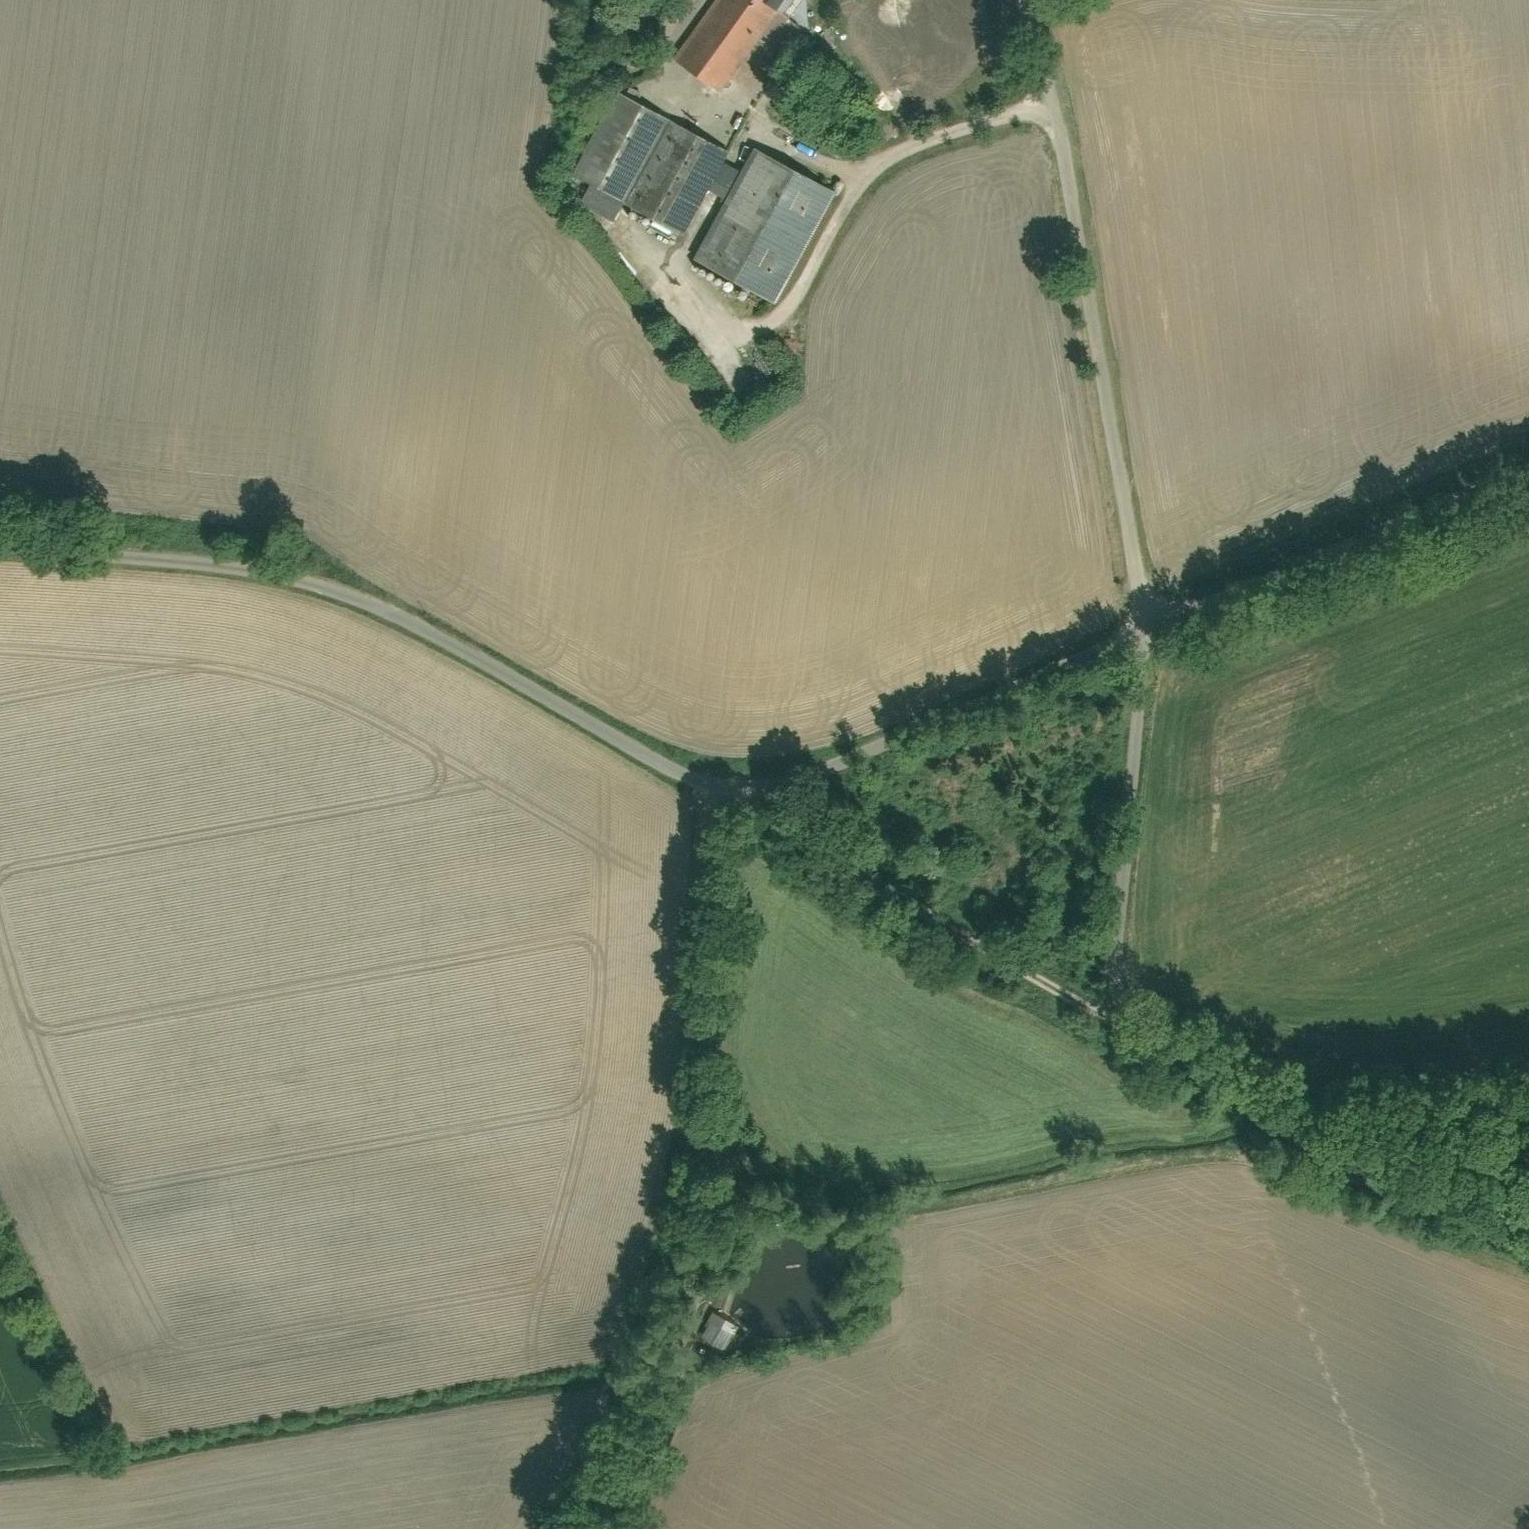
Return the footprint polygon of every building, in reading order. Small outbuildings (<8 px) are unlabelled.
[(675,66),(721,99),(792,1),(795,4),(798,0),(723,0),(675,66)] [(616,92),(570,176),(678,235),(724,152),(616,92)] [(759,148),(698,260),(739,283),(801,171),(759,148)]
